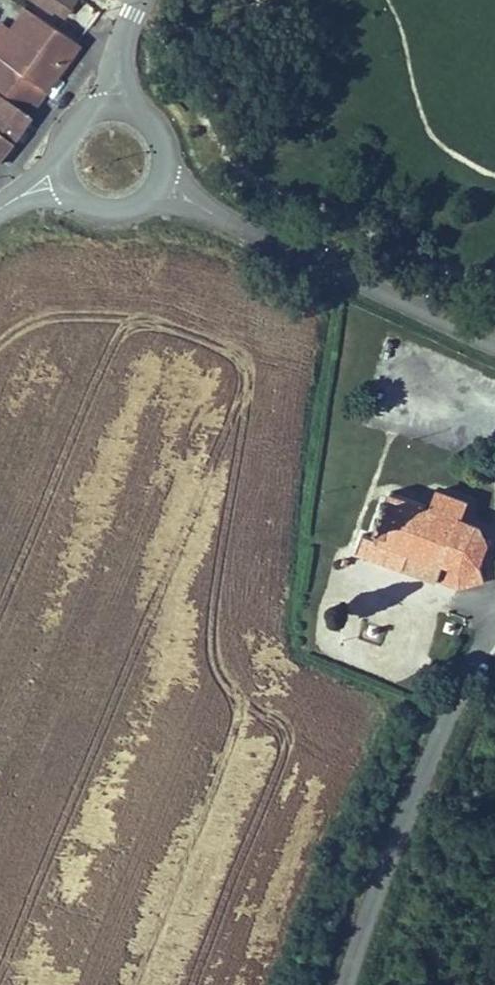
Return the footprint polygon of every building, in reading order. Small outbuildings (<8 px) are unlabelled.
[(64,0),(29,0),(53,15),(55,15),(56,13),(64,0)] [(79,1),(78,0),(64,0),(56,13),(67,19),(79,1)] [(78,43),(22,6),(9,26),(5,24),(0,31),(0,56),(45,90),(47,92),(78,43)] [(45,90),(0,56),(0,95),(26,114),(45,90)] [(26,114),(0,95),(0,136),(6,141),(26,114)] [(467,501),(436,489),(429,508),(459,520),(467,501)] [(386,491),(370,533),(361,529),(354,547),(454,588),(484,582),(479,566),(487,548),(480,528),(459,520),(429,508),(386,491)]
